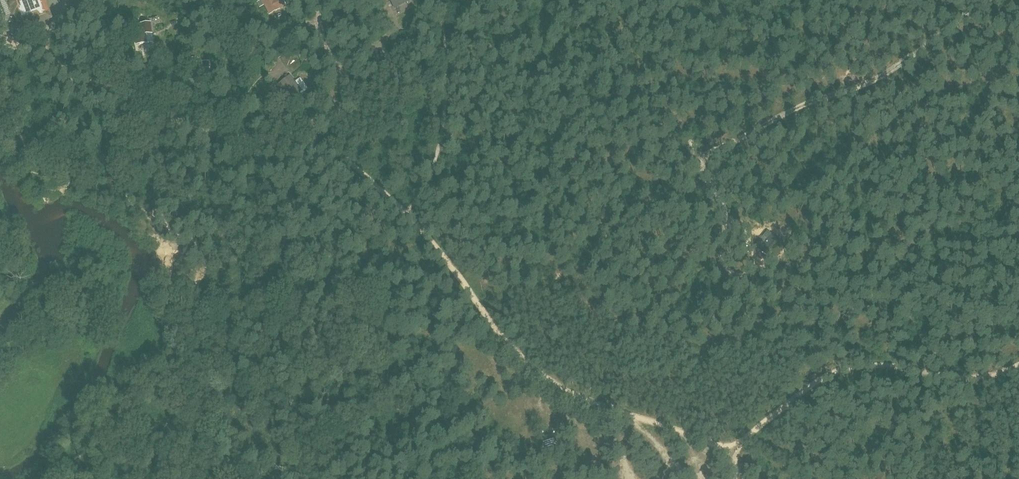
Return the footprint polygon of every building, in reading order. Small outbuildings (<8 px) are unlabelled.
[(11,16),(28,10),(34,24),(51,17),(44,0),(5,0),(11,16)] [(257,1),(260,7),(265,4),(269,13),(273,11),(273,12),(275,11),(275,10),(285,5),(282,0),(259,0),(257,1)] [(136,44),(146,43),(153,43),(150,22),(134,24),(136,44)] [(296,64),(288,70),(291,74),(299,68),(296,64)] [(301,91),(293,79),(289,75),(278,84),(283,91),(279,94),(285,103),(301,91)] [(772,258),(781,240),(769,234),(759,252),(772,258)]
